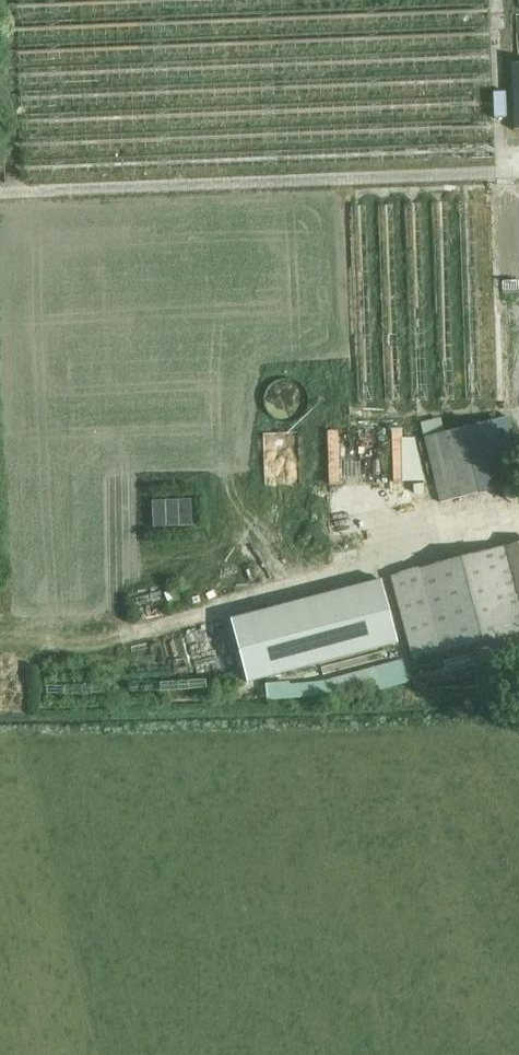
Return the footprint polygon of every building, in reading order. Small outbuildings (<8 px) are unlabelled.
[(508,129),(518,129),(518,62),(506,63),(508,129)] [(423,435),(439,501),(504,485),(499,464),(518,459),(508,415),(423,435)] [(350,473),(349,421),(337,421),(339,474),(350,473)] [(151,500),(152,525),(189,524),(188,499),(151,500)] [(442,664),(518,644),(518,541),(390,575),(412,660),(439,653),(442,664)] [(397,643),(380,580),(230,620),(246,683),(397,643)] [(497,669),(500,676),(518,671),(518,669),(518,663),(497,669)] [(324,679),(328,698),(386,683),(381,664),(324,679)]
